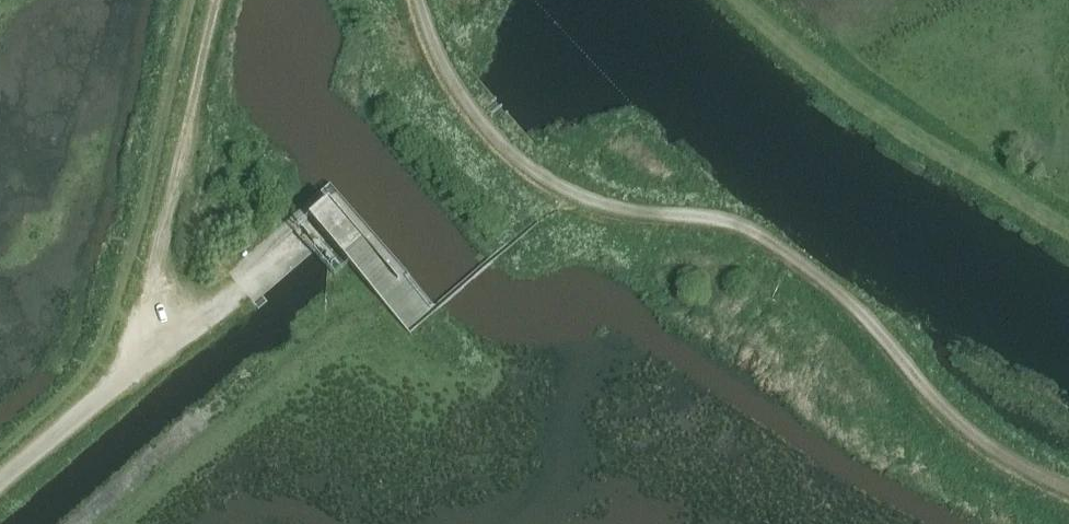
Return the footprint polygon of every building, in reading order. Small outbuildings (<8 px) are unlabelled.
[(364,234),(332,197),(309,216),(329,239),(341,254),(364,234)]
